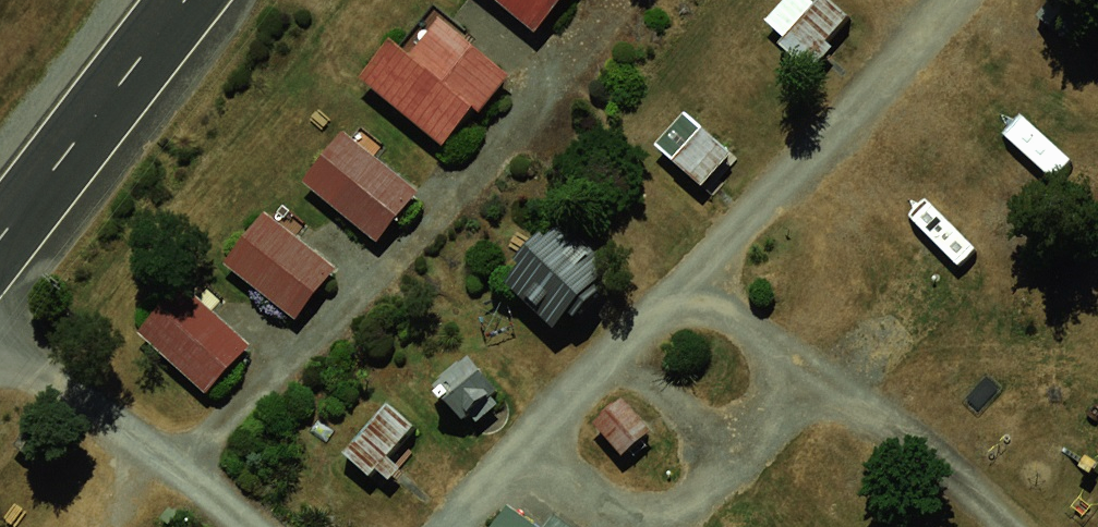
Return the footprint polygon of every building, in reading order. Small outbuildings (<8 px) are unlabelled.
[(532,33),(560,0),(492,0),(532,33)] [(778,42),(810,71),(831,47),(823,40),(845,15),(829,0),(816,0),(778,42)] [(514,71),(437,9),(373,86),(450,149),(514,71)] [(731,153),(685,112),(656,144),(702,185),(731,153)] [(424,189),(356,134),(309,191),(377,246),(424,189)] [(347,266),(277,209),(231,266),(300,322),(347,266)] [(611,268),(558,218),(501,278),(554,328),(611,268)] [(263,353),(198,300),(153,355),(218,408),(263,353)] [(496,390),(467,357),(434,386),(463,419),(496,390)] [(623,398),(594,423),(621,454),(650,430),(623,398)] [(386,404),(343,451),(369,474),(412,427),(386,404)] [(505,503),(488,526),(539,526),(505,503)] [(552,518),(546,526),(565,526),(552,518)]
